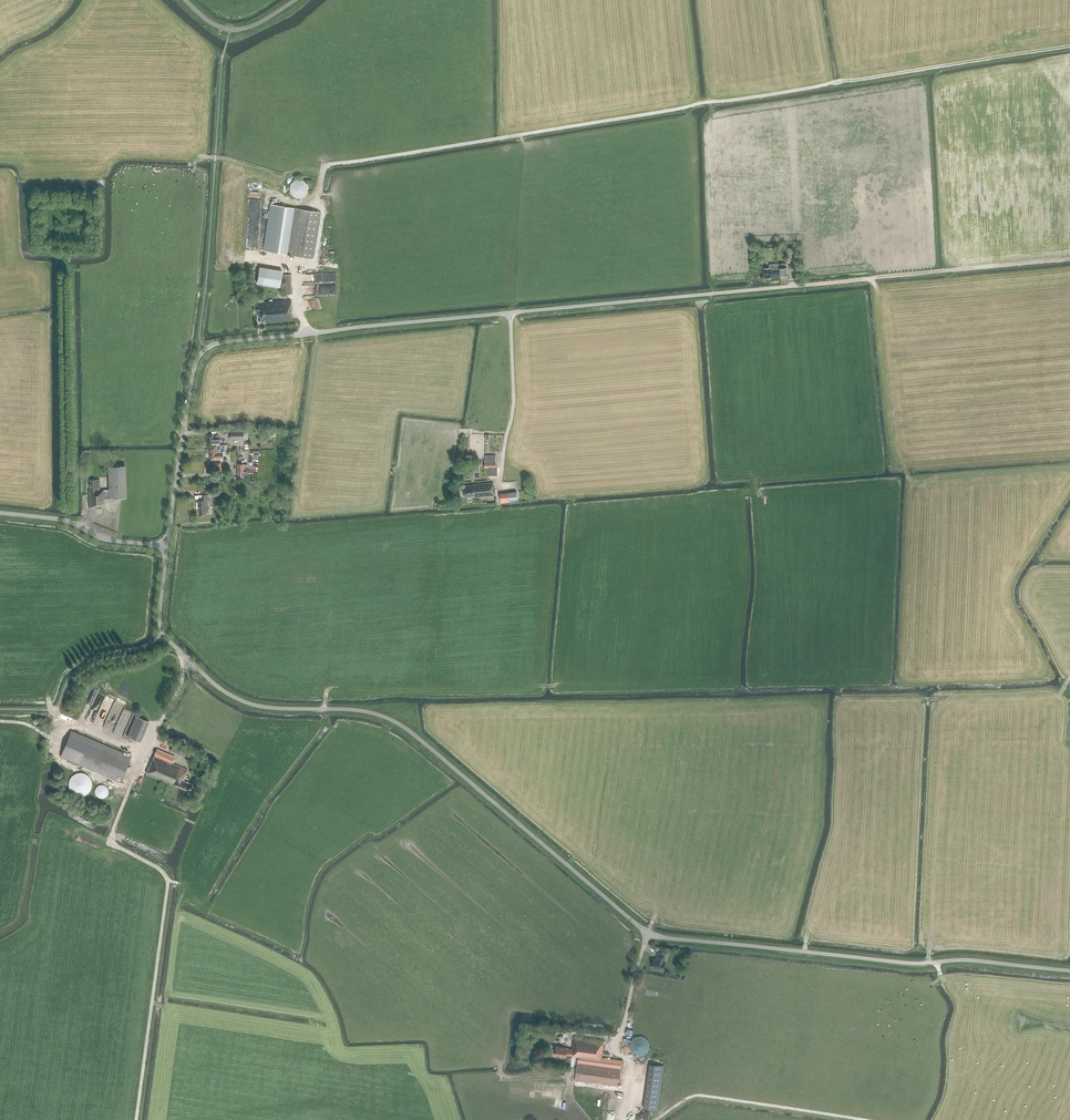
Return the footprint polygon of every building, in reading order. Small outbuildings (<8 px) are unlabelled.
[(308,193),(309,189),(308,185),(305,182),(302,179),(298,179),(294,181),(291,184),(289,188),(290,192),(293,196),(296,198),(301,198),(305,197),(308,193)] [(263,250),(298,256),(311,258),(318,212),(270,204),(263,250)] [(790,249),(790,251),(789,251),(789,255),(786,255),(786,258),(795,257),(795,249),(790,249)] [(769,268),(763,268),(764,277),(771,277),(780,276),(779,267),(786,266),(785,263),(775,264),(769,264),(769,268)] [(320,281),(337,281),(336,272),(306,274),(306,281),(309,281),(315,280),(315,279),(320,278),(320,281)] [(292,320),(292,315),(291,300),(264,301),(263,297),(257,297),(257,302),(257,304),(257,311),(257,314),(258,314),(258,321),(261,321),(261,322),(292,320)] [(242,431),(242,427),(237,427),(237,431),(229,431),(229,440),(243,439),(243,431),(242,431)] [(206,444),(214,444),(220,443),(219,438),(213,438),(212,434),(206,434),(206,444)] [(216,453),(216,445),(209,446),(210,460),(223,459),(222,452),(216,453)] [(104,499),(126,498),(125,465),(124,465),(124,463),(121,463),(121,465),(108,466),(109,490),(100,490),(99,479),(89,480),(90,489),(88,489),(89,508),(96,508),(102,508),(102,507),(104,507),(104,499)] [(247,464),(237,464),(237,475),(247,476),(247,472),(243,471),(243,468),(247,468),(247,464)] [(475,497),(495,495),(495,487),(494,487),(493,482),(473,484),(473,485),(469,486),(469,485),(465,486),(464,486),(465,497),(475,496),(475,497)] [(516,498),(517,498),(516,492),(500,493),(501,502),(517,501),(516,498)] [(207,500),(209,500),(208,494),(201,495),(202,500),(197,500),(198,513),(208,512),(207,500)] [(173,665),(175,663),(166,659),(163,664),(166,665),(164,668),(171,671),(174,665),(173,665)] [(136,716),(127,737),(140,742),(148,721),(136,716)] [(120,782),(131,756),(71,731),(60,757),(120,782)] [(188,759),(191,753),(173,744),(170,750),(188,759)] [(175,785),(183,788),(189,791),(191,784),(183,781),(188,770),(172,763),(175,757),(157,749),(147,772),(146,772),(145,773),(146,774),(175,786),(175,785)] [(85,795),(86,794),(87,794),(88,793),(89,792),(89,791),(90,791),(90,790),(91,789),(91,788),(92,787),(92,786),(92,785),(92,784),(92,783),(92,782),(91,781),(91,780),(91,779),(90,778),(89,777),(89,776),(88,776),(88,775),(87,775),(86,774),(85,773),(84,773),(83,773),(81,773),(80,772),(78,773),(77,773),(76,773),(75,773),(74,774),(73,775),(72,776),(71,777),(70,778),(70,779),(69,780),(69,781),(69,782),(69,783),(69,784),(69,785),(69,786),(69,787),(69,788),(70,789),(70,790),(71,791),(71,792),(72,792),(73,793),(73,794),(74,794),(75,794),(75,795),(76,795),(77,795),(78,796),(79,796),(80,796),(81,796),(82,796),(84,795),(85,795)] [(108,791),(108,789),(108,787),(107,786),(106,785),(105,784),(103,784),(103,783),(101,783),(99,784),(98,784),(97,785),(97,786),(96,787),(96,790),(96,792),(97,793),(99,794),(100,795),(102,795),(103,795),(105,795),(106,793),(107,793),(108,791)] [(665,961),(664,961),(665,954),(658,953),(657,958),(657,960),(653,959),(652,967),(664,970),(665,961)] [(602,1057),(604,1040),(574,1036),(572,1049),(567,1049),(567,1048),(556,1046),(555,1055),(566,1057),(566,1054),(577,1056),(577,1057),(578,1057),(575,1080),(619,1086),(622,1060),(602,1057)] [(633,1055),(637,1057),(642,1057),(646,1055),(649,1051),(650,1047),(649,1042),(646,1038),(642,1036),(637,1036),(633,1038),(630,1042),(629,1047),(630,1051),(633,1055)] [(657,1060),(651,1104),(665,1106),(671,1061),(657,1060)]
